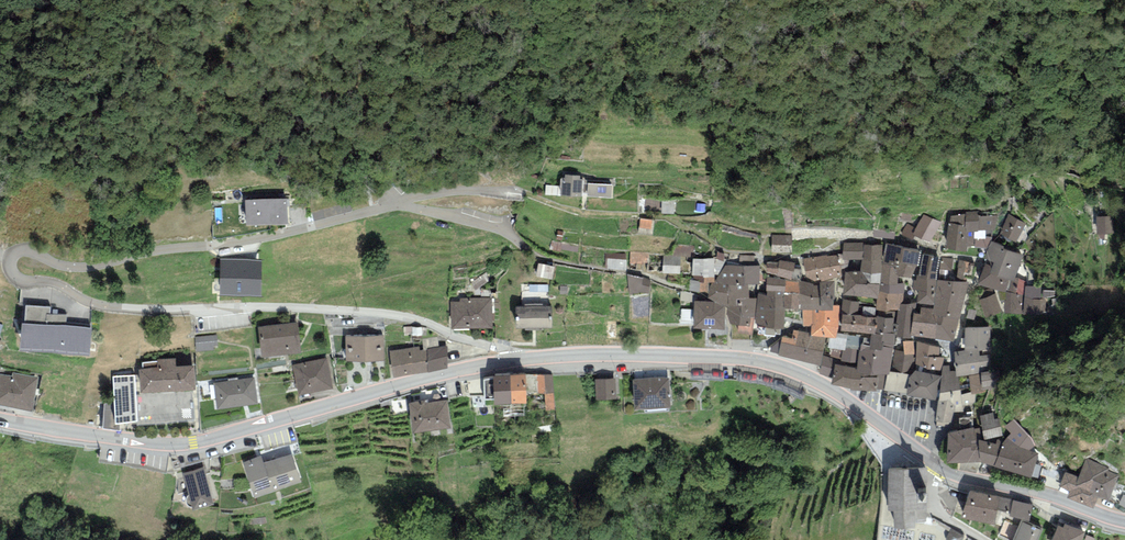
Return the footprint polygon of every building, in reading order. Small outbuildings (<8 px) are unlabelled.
[(580,176),(565,175),(565,178),(560,177),(559,195),(612,198),(613,185),(587,183),(587,180),(580,179),(580,176)] [(245,200),(246,225),(288,224),(288,199),(245,200)] [(966,215),(950,216),(950,223),(948,223),(946,248),(967,252),(968,247),(975,246),(975,247),(988,249),(991,241),(993,231),(995,231),(997,216),(979,216),(979,211),(966,212),(966,215)] [(940,223),(923,214),(916,229),(913,235),(915,236),(930,243),(940,223)] [(1026,223),(1009,214),(999,233),(1017,242),(1026,223)] [(1113,216),(1096,217),(1097,234),(1114,234),(1113,216)] [(652,220),(640,218),(638,228),(650,230),(652,220)] [(916,229),(907,224),(901,234),(912,240),(915,236),(913,235),(916,229)] [(792,235),(771,235),(771,252),(792,252),(792,235)] [(1005,246),(991,241),(988,249),(985,259),(994,261),(992,266),(990,273),(1010,280),(1014,281),(1015,277),(1023,255),(1004,249),(1005,246)] [(864,243),(843,243),(843,260),(861,260),(864,260),(864,244),(864,243)] [(904,247),(886,243),(883,263),(899,265),(904,247)] [(677,244),(673,256),(680,256),(680,258),(691,258),(691,245),(677,244)] [(883,245),(864,244),(864,260),(861,260),(860,271),(860,272),(882,273),(883,263),(883,245)] [(921,251),(904,247),(899,265),(898,276),(911,278),(917,266),(918,267),(921,251)] [(724,253),(718,251),(716,259),(723,261),(724,259),(724,253)] [(648,252),(630,252),(629,263),(648,263),(648,252)] [(605,253),(604,268),(626,270),(626,254),(605,253)] [(928,277),(932,255),(923,254),(920,274),(917,275),(926,277),(928,277)] [(754,256),(739,255),(739,266),(744,266),(754,266),(754,256)] [(827,255),(802,258),(807,277),(815,281),(821,280),(821,281),(842,276),(839,255),(828,257),(827,255)] [(941,257),(932,255),(928,277),(926,277),(926,279),(937,280),(939,269),(941,257)] [(673,256),(663,256),(662,273),(680,274),(680,258),(680,256),(673,256)] [(953,259),(941,257),(939,269),(951,271),(953,259)] [(262,260),(220,259),(219,295),(261,297),(262,260)] [(708,293),(708,291),(709,289),(709,283),(712,283),(715,283),(715,280),(715,276),(717,276),(726,259),(724,259),(723,261),(716,259),(694,259),(692,276),(693,276),(693,280),(691,280),(689,291),(699,294),(708,293)] [(779,263),(766,262),(766,273),(777,275),(777,276),(791,280),(795,265),(795,263),(779,260),(779,263)] [(970,262),(959,260),(956,281),(967,283),(970,262)] [(556,266),(539,263),(536,277),(553,280),(556,266)] [(899,265),(883,263),(882,273),(880,283),(898,283),(898,276),(899,265)] [(1005,293),(1010,280),(990,273),(992,266),(985,264),(978,284),(1005,293)] [(744,285),(744,266),(739,266),(726,265),(715,280),(715,283),(712,283),(709,289),(708,291),(708,293),(708,299),(713,302),(725,308),(727,308),(728,285),(744,285)] [(801,266),(795,265),(791,280),(799,281),(801,266)] [(754,266),(744,266),(744,285),(748,285),(760,285),(760,266),(754,266)] [(860,271),(845,271),(843,295),(878,298),(880,283),(882,273),(860,272),(860,271)] [(628,275),(629,295),(649,293),(651,281),(628,275)] [(926,277),(917,275),(916,280),(914,280),(912,290),(918,290),(917,304),(934,305),(937,280),(926,279),(926,277)] [(766,292),(767,292),(785,293),(785,279),(767,277),(766,292)] [(1026,281),(1015,277),(1014,281),(1010,280),(1005,293),(1004,313),(1023,314),(1025,286),(1026,281)] [(791,280),(785,279),(785,293),(799,293),(799,281),(791,280)] [(956,281),(937,280),(934,305),(933,309),(941,309),(961,312),(968,283),(967,283),(956,281)] [(813,284),(799,281),(799,293),(800,309),(800,310),(802,310),(812,310),(821,310),(820,284),(813,284)] [(834,282),(820,282),(820,284),(821,310),(833,310),(833,305),(833,299),(834,299),(834,282)] [(898,283),(880,283),(878,298),(876,308),(876,310),(895,312),(895,310),(898,311),(900,311),(901,304),(904,304),(905,283),(898,283)] [(549,304),(550,285),(527,285),(527,303),(549,304)] [(744,285),(728,285),(727,310),(727,315),(730,324),(738,325),(737,333),(753,335),(755,325),(755,320),(756,317),(757,299),(749,298),(748,285),(744,285)] [(1042,287),(1025,286),(1023,314),(1046,316),(1047,300),(1041,299),(1042,287)] [(690,293),(681,292),(680,301),(693,302),(693,294),(690,293)] [(785,293),(767,292),(768,295),(758,294),(757,299),(756,317),(785,321),(784,309),(785,293)] [(800,309),(799,293),(785,293),(784,309),(800,309)] [(996,294),(979,300),(986,318),(1002,312),(996,294)] [(492,298),(460,299),(460,302),(451,302),(451,329),(493,328),(492,298)] [(859,301),(843,300),(842,314),(858,316),(859,305),(859,301)] [(710,302),(695,301),(693,329),(725,330),(725,309),(725,308),(713,302),(710,302)] [(916,304),(916,303),(904,304),(901,304),(900,311),(898,311),(896,324),(894,324),(893,334),(895,334),(895,336),(911,339),(912,336),(910,335),(914,313),(915,314),(916,304)] [(24,323),(22,323),(19,351),(90,356),(92,327),(65,325),(66,315),(50,314),(51,307),(26,305),(24,323)] [(836,339),(837,333),(838,331),(839,324),(840,305),(833,305),(833,310),(821,310),(812,310),(813,326),(811,326),(811,329),(811,333),(811,335),(826,338),(830,338),(836,339)] [(842,314),(841,331),(871,334),(874,334),(876,310),(876,308),(859,305),(858,316),(842,314)] [(552,306),(515,307),(516,329),(553,328),(552,306)] [(941,309),(933,309),(921,307),(920,314),(918,314),(915,314),(914,313),(910,335),(912,336),(915,336),(935,339),(941,309)] [(954,342),(961,312),(941,309),(935,339),(954,342)] [(813,326),(812,310),(802,310),(803,326),(811,326),(813,326)] [(895,312),(876,310),(874,334),(881,334),(881,333),(893,334),(894,324),(895,312)] [(785,321),(756,317),(755,320),(755,325),(765,326),(764,336),(775,337),(776,334),(780,335),(781,329),(784,329),(784,324),(785,321)] [(297,323),(258,328),(262,358),(301,353),(297,323)] [(991,327),(964,327),(965,350),(978,349),(978,351),(980,351),(990,350),(991,327)] [(811,333),(794,330),(792,338),(782,337),(781,342),(824,351),(826,338),(811,335),(811,333)] [(856,337),(837,333),(836,339),(830,338),(827,348),(832,349),(842,351),(845,351),(845,348),(860,350),(861,344),(863,345),(864,337),(865,336),(857,334),(856,337)] [(874,334),(871,334),(871,335),(871,338),(864,337),(863,345),(861,344),(860,350),(857,368),(886,373),(885,374),(889,374),(889,370),(890,370),(893,350),(894,349),(895,337),(895,336),(895,334),(893,334),(881,333),(881,334),(874,334)] [(217,335),(195,337),(196,351),(214,350),(213,346),(218,345),(217,335)] [(383,336),(346,336),(346,362),(384,361),(383,336)] [(781,342),(782,337),(771,346),(770,352),(779,354),(781,342)] [(916,354),(917,342),(903,341),(904,352),(905,355),(916,354)] [(823,356),(824,351),(781,342),(779,354),(778,357),(821,365),(823,356)] [(940,347),(917,342),(916,354),(915,371),(940,376),(941,366),(943,363),(944,358),(939,357),(940,347)] [(419,346),(389,351),(393,378),(428,373),(427,350),(420,351),(419,346)] [(447,346),(427,350),(428,373),(447,369),(447,346)] [(832,349),(830,358),(823,356),(821,365),(819,374),(832,379),(835,365),(857,368),(860,350),(845,348),(845,351),(842,351),(832,349)] [(965,350),(954,352),(955,365),(956,376),(959,376),(969,375),(991,371),(992,355),(980,356),(980,351),(978,351),(978,349),(965,350)] [(915,371),(916,354),(905,355),(904,352),(895,350),(891,372),(910,374),(912,375),(915,371)] [(158,361),(142,363),(142,369),(138,370),(139,375),(113,376),(113,403),(104,404),(102,428),(120,431),(119,424),(137,421),(137,426),(195,420),(193,390),(195,390),(195,365),(176,366),(175,358),(157,359),(158,361)] [(328,358),(292,365),(298,396),(333,389),(328,358)] [(857,368),(835,365),(832,379),(830,385),(850,388),(849,390),(877,392),(878,389),(883,390),(885,374),(886,373),(857,368)] [(955,365),(943,366),(940,393),(960,391),(959,376),(956,376),(955,365)] [(884,391),(906,395),(909,378),(910,374),(891,372),(890,371),(889,375),(887,375),(884,391)] [(936,401),(940,376),(915,371),(912,375),(909,378),(906,395),(936,401)] [(994,371),(991,371),(969,375),(970,388),(971,394),(975,393),(995,390),(994,371)] [(13,372),(12,377),(0,374),(0,405),(32,412),(39,377),(13,372)] [(552,374),(536,375),(537,393),(537,394),(545,394),(546,410),(554,410),(552,374)] [(510,375),(495,376),(494,376),(494,378),(484,379),(485,399),(494,399),(494,405),(511,404),(510,375)] [(526,375),(510,375),(511,404),(527,404),(527,393),(526,375)] [(536,375),(526,375),(527,393),(537,393),(536,375)] [(254,378),(213,383),(217,409),(258,404),(254,378)] [(669,378),(633,379),(634,410),(670,408),(669,378)] [(616,379),(595,380),(596,400),(617,399),(616,379)] [(940,393),(936,421),(951,424),(954,412),(963,412),(963,406),(976,405),(975,393),(971,394),(970,388),(960,391),(940,393)] [(428,400),(408,403),(413,433),(451,428),(447,400),(428,403),(428,400)] [(994,413),(980,416),(982,428),(985,439),(1002,436),(999,418),(995,419),(994,413)] [(1014,419),(1005,427),(1011,433),(1004,441),(1002,443),(994,466),(1030,477),(1038,453),(1030,451),(1036,445),(1030,436),(1014,419)] [(974,427),(947,433),(946,464),(980,462),(979,440),(985,441),(985,439),(982,428),(975,429),(974,427)] [(1002,443),(1004,441),(997,439),(996,444),(985,441),(979,440),(980,462),(994,466),(1002,443)] [(288,445),(263,453),(266,461),(290,452),(288,445)] [(261,456),(242,462),(255,498),(301,483),(291,453),(264,463),(261,456)] [(1110,468),(1086,458),(1078,477),(1065,472),(1059,486),(1070,491),(1067,498),(1093,509),(1098,497),(1108,502),(1119,475),(1109,471),(1110,468)] [(203,468),(183,474),(193,511),(214,505),(203,468)] [(928,468),(888,468),(888,511),(893,511),(894,529),(915,529),(915,521),(926,522),(928,468)] [(1000,496),(970,490),(963,511),(966,513),(965,520),(994,525),(997,511),(1000,497),(1000,496)] [(1013,500),(1000,497),(997,511),(1010,513),(1013,500)] [(1032,505),(1013,500),(1010,513),(1010,516),(1029,521),(1032,505)] [(1022,519),(1012,539),(1038,539),(1043,529),(1022,519)] [(1057,525),(1052,539),(1082,539),(1085,532),(1064,524),(1063,527),(1057,525)]
